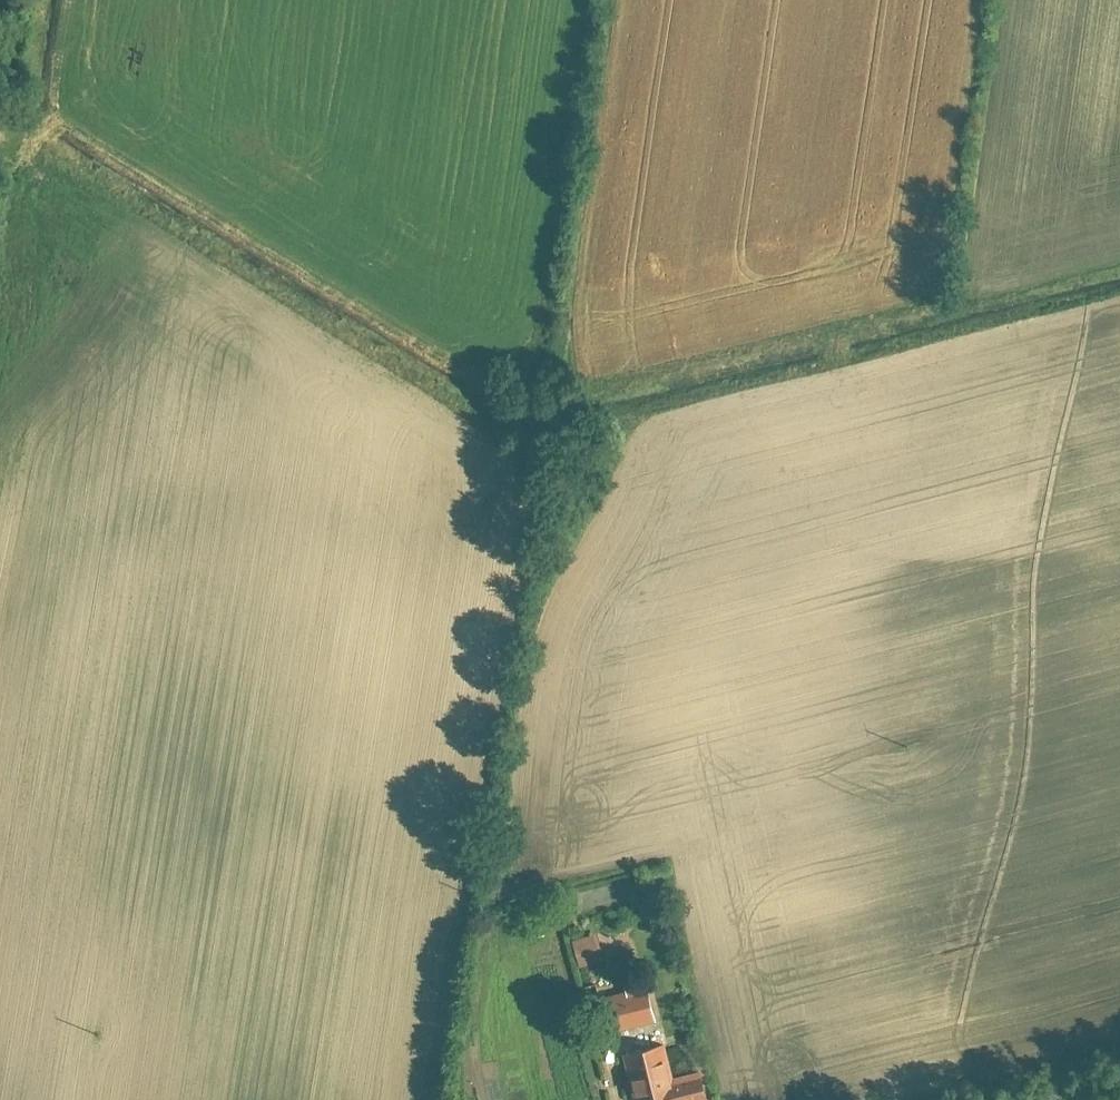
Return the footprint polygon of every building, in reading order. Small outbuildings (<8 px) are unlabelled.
[(568,944),(577,968),(606,958),(598,934),(568,944)] [(643,972),(622,978),(624,987),(603,993),(612,1027),(655,1016),(643,972)] [(670,1081),(661,1045),(621,1056),(633,1099),(707,1099),(700,1074),(670,1081)]
